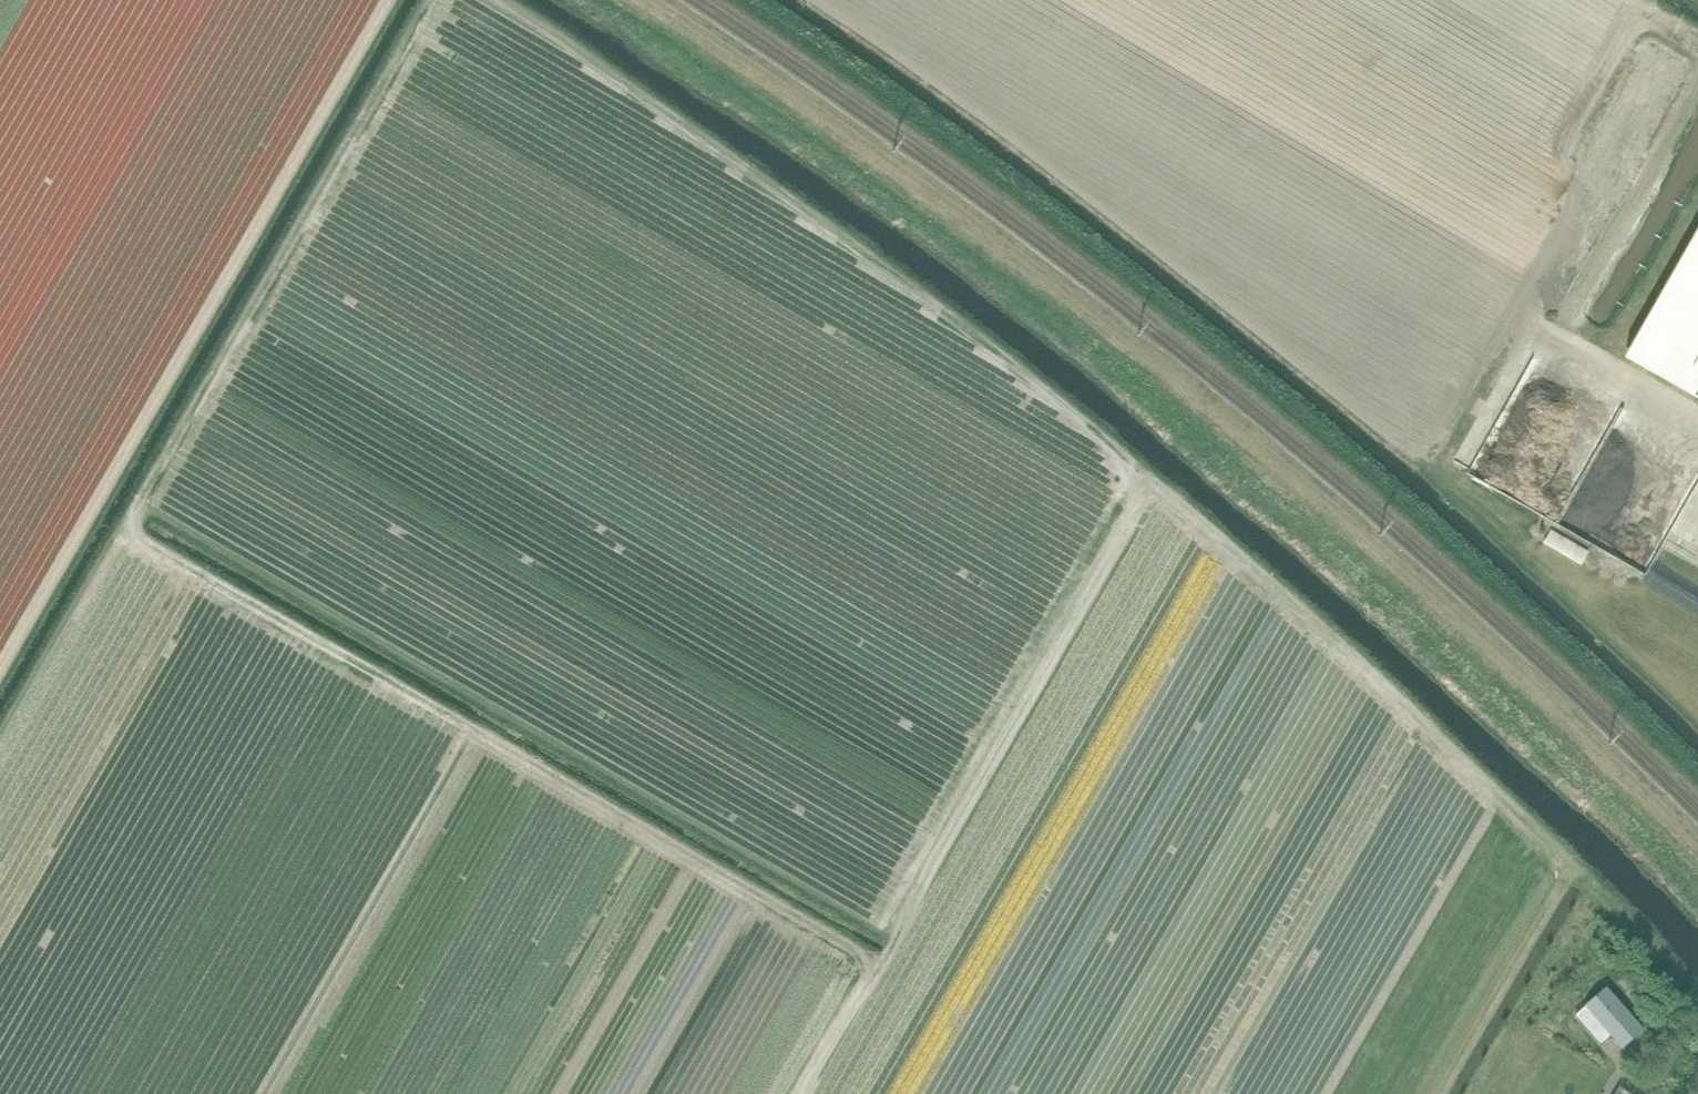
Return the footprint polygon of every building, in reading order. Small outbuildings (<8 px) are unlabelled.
[(1625,356),(1697,398),(1697,228),(1625,356)] [(1605,987),(1585,1004),(1621,1045),(1641,1028),(1605,987)] [(1620,1085),(1614,1093),(1634,1093),(1620,1085)]
